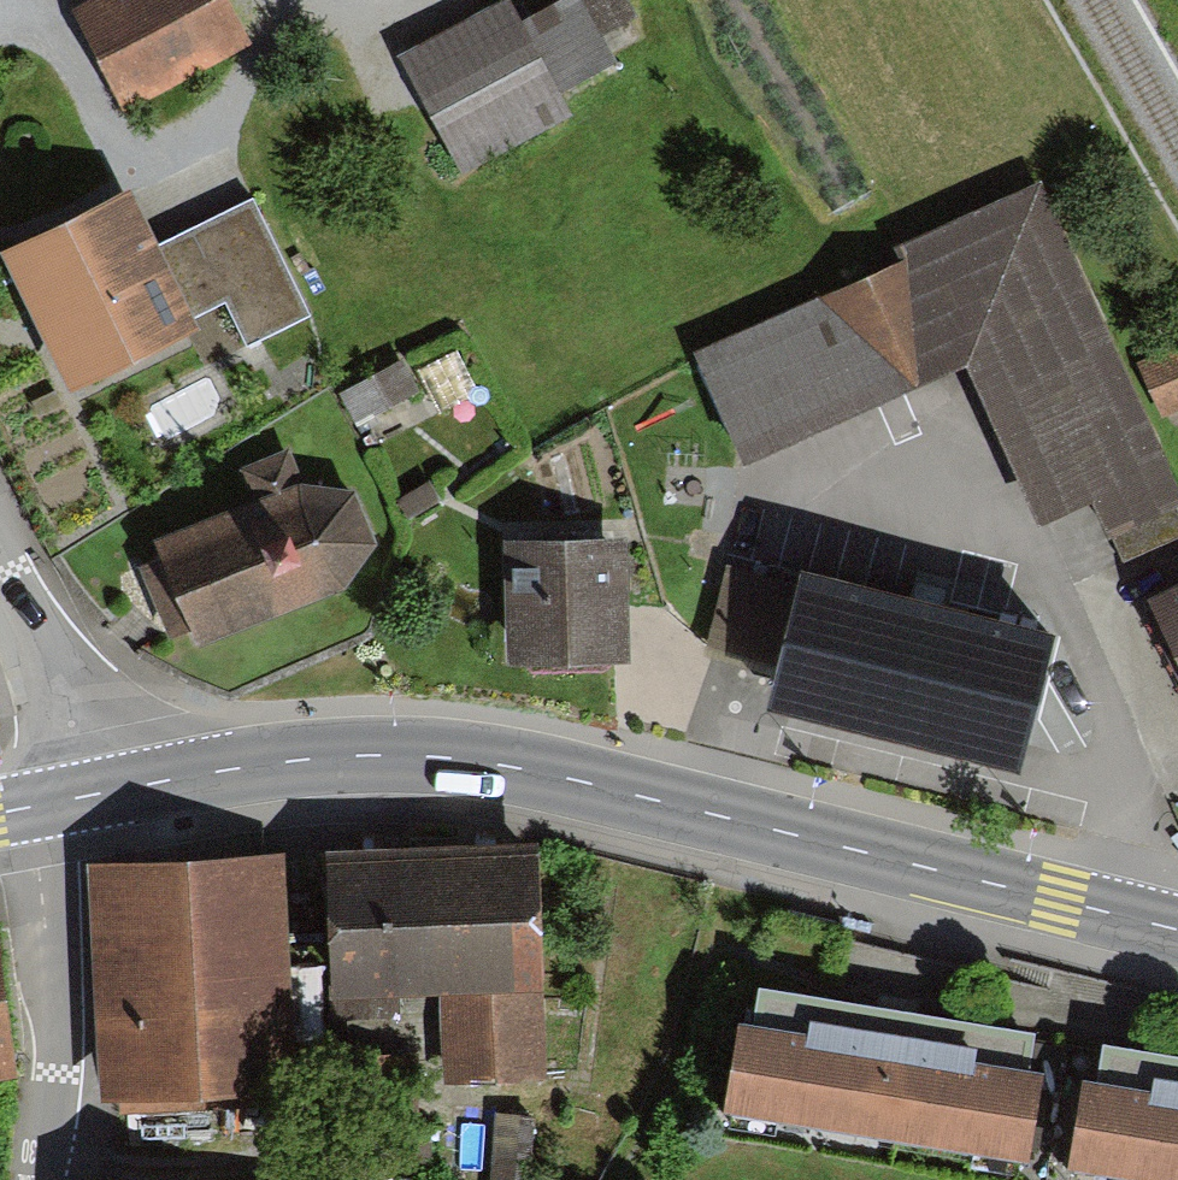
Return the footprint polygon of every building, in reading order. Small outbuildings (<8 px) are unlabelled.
[(95,23),(135,103),(247,47),(224,0),(141,0),(95,23)] [(405,60),(467,178),(638,90),(613,41),(639,28),(625,0),(584,0),(530,28),(517,3),(405,60)] [(129,169),(2,229),(71,375),(231,299),(242,323),(307,293),(250,172),(153,218),(129,169)] [(1054,204),(713,355),(759,458),(981,359),(1054,522),(1173,469),(1054,204)] [(271,513),(172,555),(177,568),(161,575),(174,605),(189,639),(204,632),(210,645),(351,585),(371,546),(354,500),(314,497),(302,468),(259,486),(271,513)] [(1055,610),(801,544),(765,682),(1019,748),(1055,610)] [(627,547),(527,552),(532,667),(632,663),(627,547)] [(1149,585),(1177,644),(1177,571),(1149,585)] [(547,857),(345,861),(347,992),(450,990),(451,1081),(551,1079),(547,857)] [(284,862),(103,872),(115,1098),(297,1087),(284,862)] [(17,1077),(0,966),(0,1080),(17,1077)] [(1053,1079),(758,1031),(742,1129),(1037,1177),(1053,1079)] [(1103,1088),(1087,1179),(1094,1179),(1177,1179),(1177,1101),(1103,1088)]
